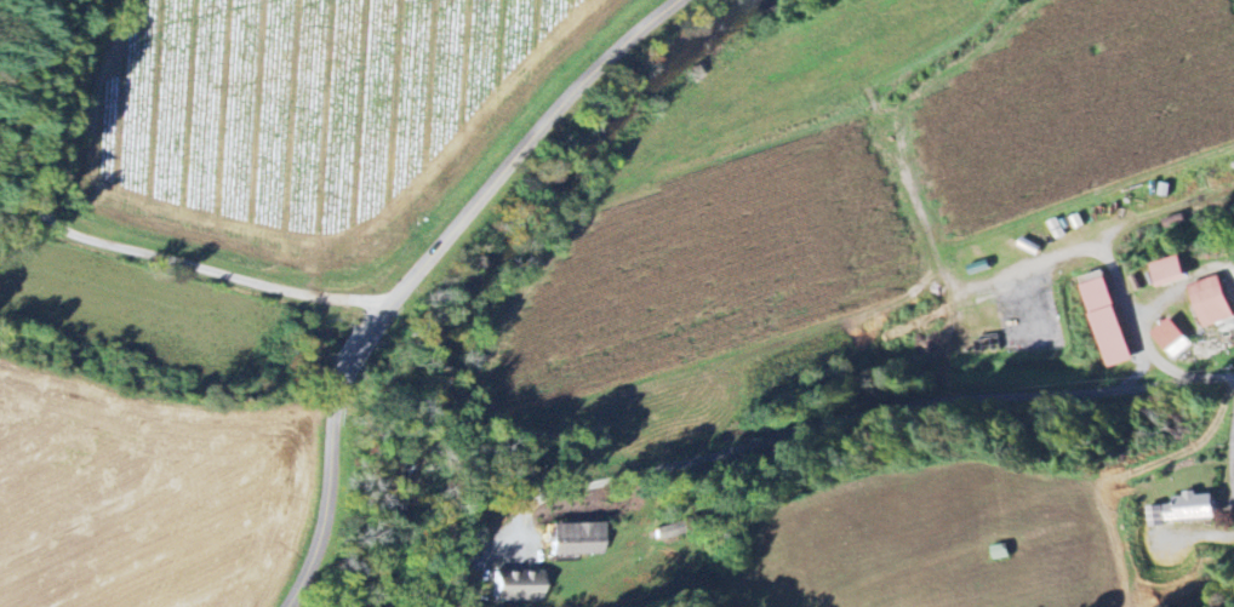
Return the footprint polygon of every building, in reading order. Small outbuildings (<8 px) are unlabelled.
[(1186,279),(1179,256),(1150,264),(1157,288),(1186,279)] [(1131,361),(1103,271),(1077,279),(1105,369),(1131,361)] [(1188,285),(1200,328),(1232,319),(1220,276),(1188,285)] [(1170,361),(1190,347),(1170,318),(1150,332),(1170,361)] [(1211,496),(1195,496),(1194,491),(1182,491),(1182,498),(1172,498),(1172,506),(1163,506),(1164,521),(1212,519),(1211,496)] [(1154,527),(1164,526),(1161,506),(1151,507),(1154,527)] [(599,522),(544,524),(545,555),(600,554),(599,522)] [(490,571),(490,600),(539,600),(540,571),(490,571)]
